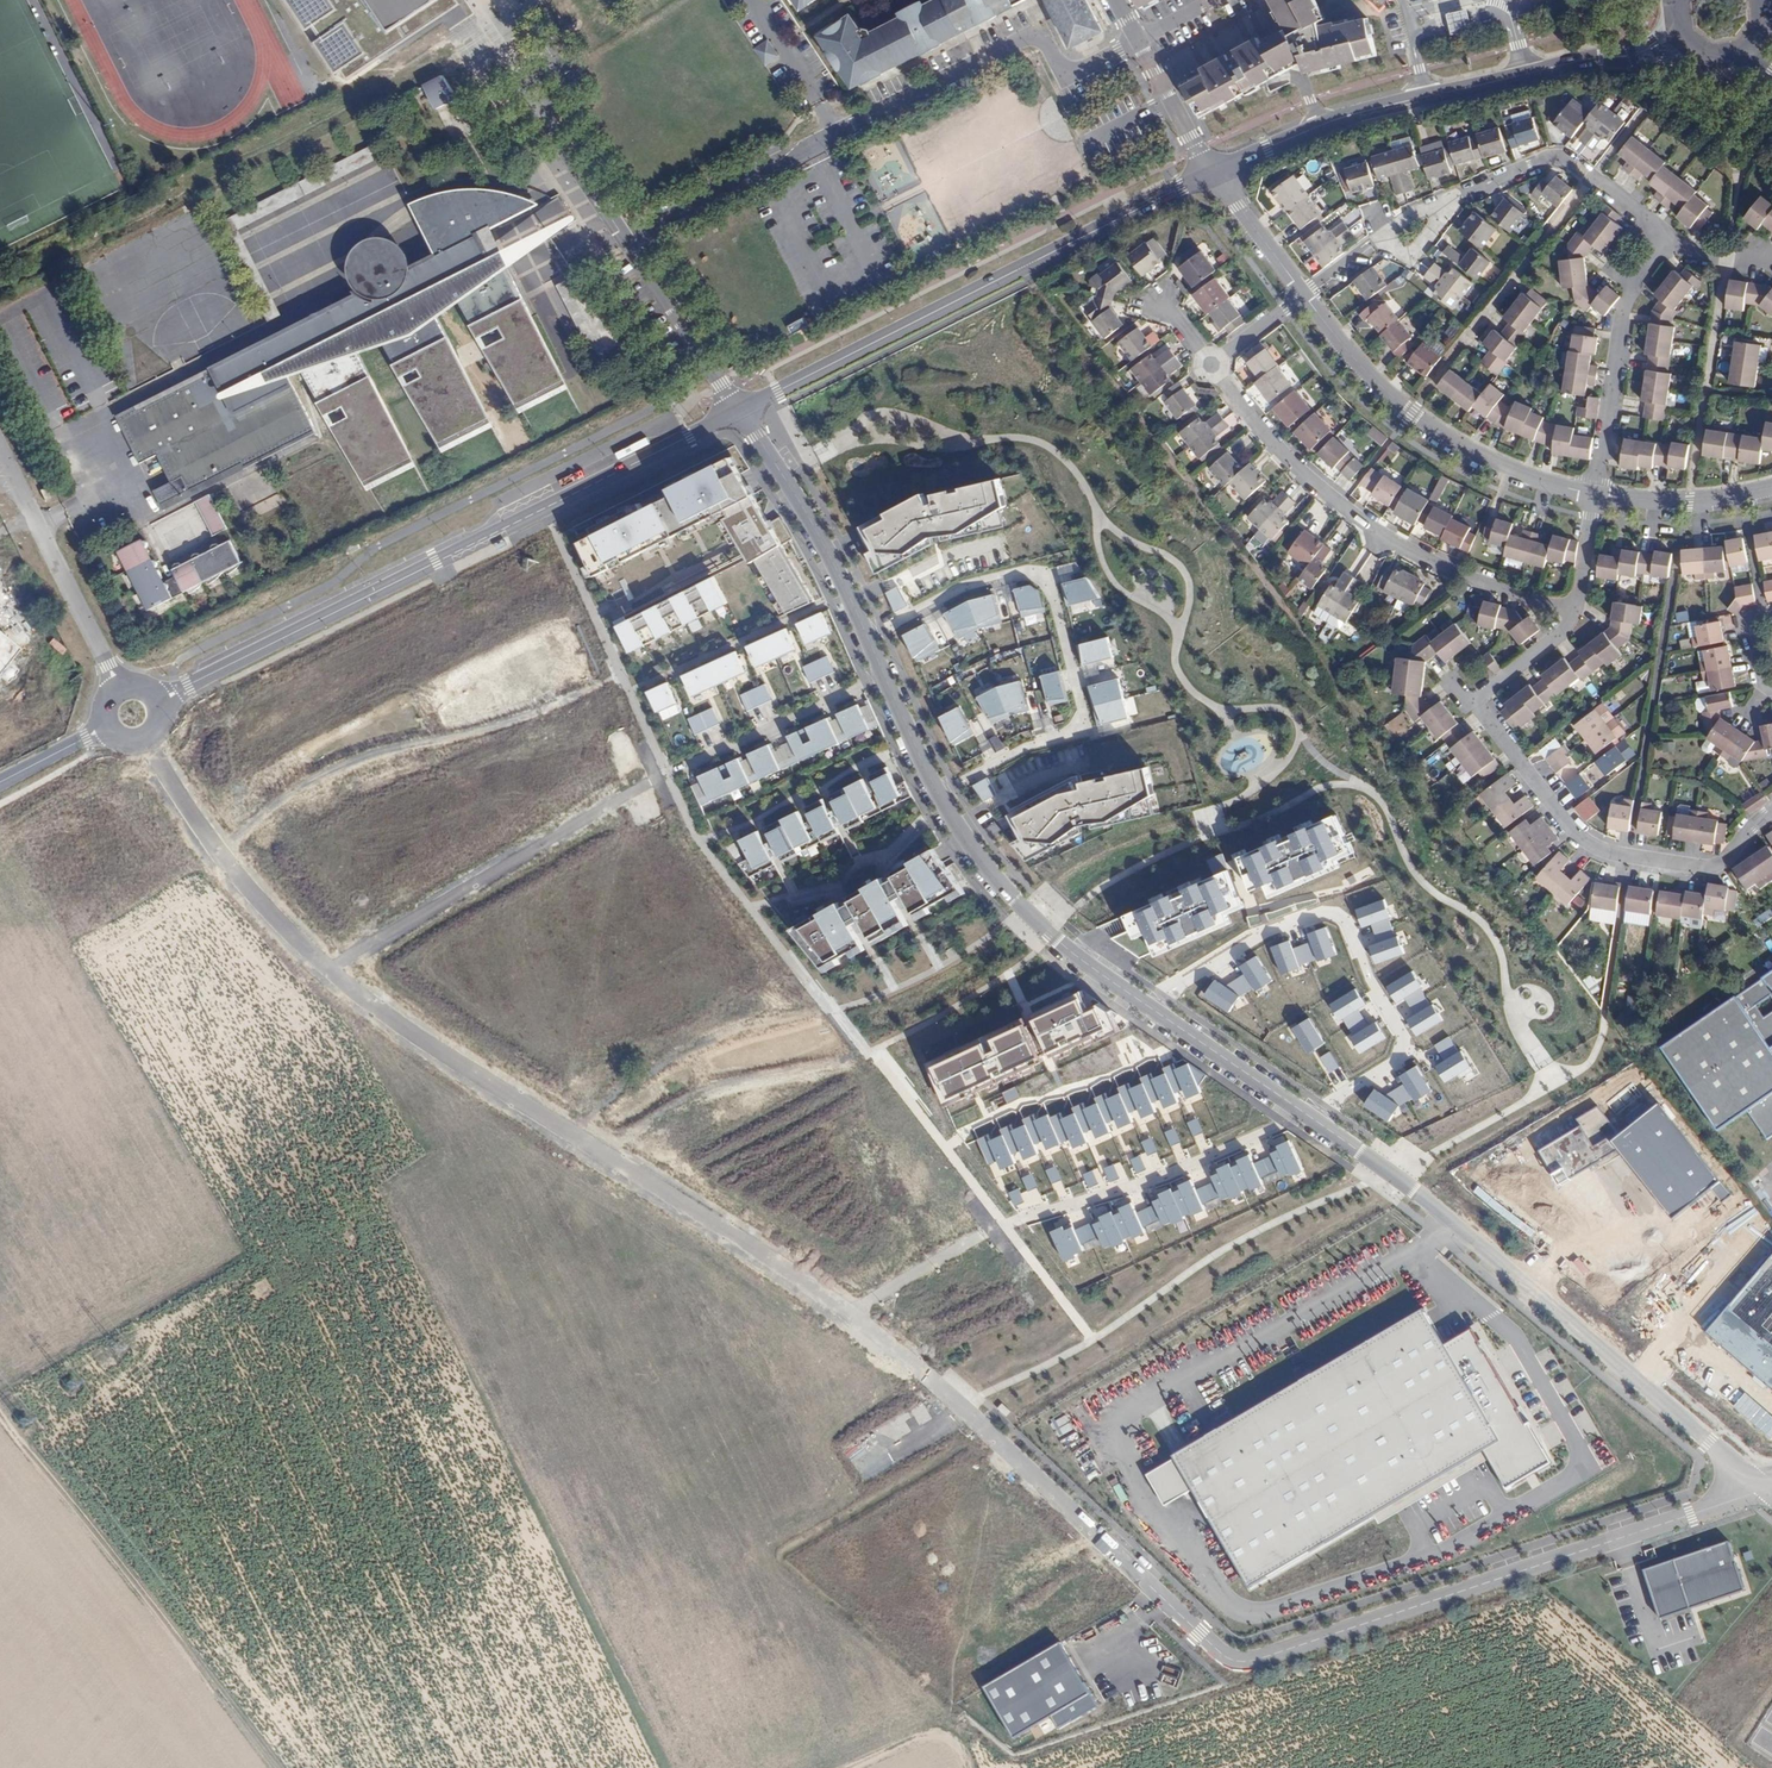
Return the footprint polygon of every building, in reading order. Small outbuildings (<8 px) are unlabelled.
[(306,31),(311,27),(319,39),(313,43),(335,74),(340,70),(347,80),(460,5),(457,0),(285,0),(306,31)] [(946,0),(936,0),(926,5),(925,2),(920,4),(919,3),(918,4),(909,8),(901,14),(903,17),(872,33),(862,31),(855,20),(851,23),(848,17),(825,33),(829,38),(825,41),(851,81),(855,78),(859,84),(867,80),(868,80),(874,78),(881,74),(882,73),(880,69),(919,49),(921,52),(926,50),(926,51),(932,49),(937,47),(939,45),(939,43),(944,41),(943,37),(961,28),(958,23),(946,0)] [(964,0),(946,0),(958,23),(972,16),(964,0)] [(958,23),(962,31),(974,25),(1025,0),(1003,0),(989,7),(981,11),(972,16),(958,23)] [(972,16),(981,11),(980,8),(987,5),(989,7),(1003,0),(964,0),(972,16)] [(1073,47),(1080,44),(1058,0),(1050,0),(1073,47)] [(1080,44),(1098,35),(1096,31),(1094,26),(1100,23),(1089,0),(1058,0),(1080,44)] [(1204,115),(1268,80),(1306,60),(1309,70),(1379,52),(1377,44),(1369,15),(1334,24),(1329,25),(1315,0),(1275,0),(1287,21),(1291,28),(1187,85),(1204,115)] [(1096,31),(1098,35),(1104,31),(1100,23),(1094,26),(1096,31)] [(769,39),(755,48),(766,64),(779,55),(769,39)] [(443,75),(424,84),(437,108),(448,104),(449,106),(451,105),(459,118),(469,113),(443,75)] [(1585,121),(1591,113),(1572,98),(1567,103),(1559,112),(1553,108),(1545,117),(1572,137),(1585,121)] [(1559,112),(1567,103),(1561,98),(1553,108),(1559,112)] [(1587,145),(1613,112),(1600,102),(1591,113),(1585,121),(1589,124),(1589,128),(1580,140),(1587,145)] [(1512,123),(1505,126),(1512,148),(1519,145),(1519,143),(1539,137),(1532,115),(1531,115),(1529,110),(1510,115),(1512,123)] [(1610,141),(1626,122),(1613,112),(1587,145),(1594,151),(1597,146),(1603,138),(1606,138),(1610,141)] [(1512,123),(1510,115),(1503,118),(1505,126),(1512,123)] [(1500,129),(1477,135),(1484,156),(1484,158),(1507,151),(1500,129)] [(1473,136),(1449,143),(1456,163),(1476,158),(1477,159),(1484,156),(1477,135),(1476,130),(1471,132),(1473,136)] [(1665,162),(1634,136),(1619,154),(1629,161),(1623,168),(1639,180),(1645,173),(1652,180),(1649,184),(1659,191),(1654,197),(1669,209),(1675,202),(1684,210),(1678,217),(1691,228),(1693,225),(1700,231),(1712,214),(1706,209),(1709,206),(1694,194),(1697,191),(1663,165),(1665,162)] [(1411,137),(1391,142),(1393,151),(1405,192),(1414,190),(1409,175),(1405,174),(1405,171),(1420,167),(1416,154),(1411,137)] [(1603,138),(1597,146),(1601,149),(1605,149),(1610,141),(1606,138),(1603,138)] [(1430,146),(1421,148),(1430,178),(1452,172),(1443,142),(1430,146)] [(881,145),(864,151),(873,176),(879,173),(885,190),(918,179),(913,165),(909,167),(904,152),(896,155),(894,150),(884,154),(881,145)] [(1405,192),(1393,151),(1373,156),(1375,160),(1379,175),(1380,178),(1395,174),(1396,176),(1393,180),(1397,194),(1405,192)] [(1379,175),(1375,160),(1370,161),(1375,177),(1379,175)] [(1375,186),(1368,162),(1346,168),(1346,170),(1342,171),(1344,179),(1348,178),(1352,190),(1352,192),(1375,186)] [(1308,195),(1309,194),(1295,175),(1292,177),(1289,174),(1273,186),(1275,189),(1272,192),(1286,211),(1288,210),(1308,195)] [(1559,207),(1573,189),(1557,176),(1552,182),(1546,178),(1532,195),(1539,201),(1543,196),(1559,207)] [(1529,182),(1522,185),(1525,192),(1533,189),(1529,182)] [(341,217),(354,213),(354,212),(363,209),(355,186),(339,192),(341,199),(336,201),(341,217)] [(533,190),(528,200),(540,205),(544,195),(533,190)] [(354,292),(358,296),(363,300),(369,302),(378,304),(376,317),(343,332),(331,309),(330,309),(318,313),(315,314),(317,318),(302,328),(295,336),(289,341),(289,343),(275,350),(272,345),(256,353),(264,368),(215,392),(207,374),(205,375),(136,409),(134,406),(118,414),(141,462),(158,454),(180,443),(182,448),(161,459),(166,469),(178,464),(184,476),(173,482),(156,490),(162,503),(244,463),(246,467),(317,432),(286,371),(298,368),(302,366),(329,414),(345,404),(351,415),(335,424),(368,483),(387,472),(375,452),(382,448),(388,460),(408,449),(357,348),(383,339),(404,375),(419,368),(423,375),(408,383),(444,445),(463,435),(454,415),(459,413),(465,423),(487,413),(436,312),(458,297),(481,336),(496,328),(500,336),(486,345),(521,406),(540,396),(529,377),(536,373),(542,384),(560,374),(505,264),(498,269),(481,235),(537,206),(520,200),(500,195),(479,193),(456,194),(433,198),(414,206),(438,254),(408,270),(407,261),(402,250),(393,243),(381,240),(369,243),(358,252),(354,260),(352,270),(354,280),(359,287),(356,290),(354,292)] [(1321,214),(1308,195),(1288,210),(1301,228),(1321,214)] [(1491,217),(1511,233),(1525,214),(1507,199),(1506,199),(1503,196),(1499,202),(1502,204),(1491,217)] [(1510,196),(1507,199),(1525,214),(1528,210),(1510,196)] [(1762,196),(1744,218),(1759,230),(1764,225),(1771,231),(1771,204),(1762,196)] [(1593,305),(1606,315),(1621,297),(1607,285),(1599,294),(1588,285),(1584,257),(1594,245),(1603,253),(1624,228),(1618,223),(1622,218),(1604,204),(1598,211),(1601,214),(1583,236),(1578,232),(1568,244),(1569,259),(1559,260),(1562,289),(1575,288),(1576,303),(1588,312),(1593,305)] [(1460,231),(1482,248),(1497,229),(1475,212),(1460,231)] [(1324,219),(1321,214),(1301,228),(1304,234),(1319,222),(1324,219)] [(1572,218),(1565,228),(1572,233),(1579,223),(1572,218)] [(1324,227),(1323,228),(1307,240),(1305,241),(1314,253),(1349,228),(1344,221),(1329,232),(1328,232),(1324,227)] [(1323,228),(1319,222),(1304,234),(1303,235),(1307,240),(1323,228)] [(1349,228),(1314,253),(1324,267),(1344,252),(1341,249),(1343,244),(1354,235),(1349,228)] [(1358,233),(1361,238),(1367,233),(1364,228),(1358,233)] [(349,267),(350,239),(334,238),(332,266),(349,267)] [(1153,238),(1127,257),(1142,276),(1161,261),(1158,258),(1165,253),(1153,238)] [(1511,245),(1517,250),(1506,263),(1510,266),(1525,247),(1516,239),(1511,245)] [(1434,261),(1441,252),(1433,246),(1416,272),(1423,277),(1434,261)] [(1443,253),(1478,279),(1491,261),(1473,248),(1463,261),(1461,259),(1461,255),(1449,246),(1443,253)] [(1194,287),(1216,270),(1202,251),(1200,251),(1197,247),(1190,252),(1194,257),(1187,262),(1179,267),(1194,287)] [(1194,257),(1190,252),(1183,257),(1187,262),(1194,257)] [(1224,253),(1217,258),(1222,264),(1228,259),(1224,253)] [(1099,289),(1097,297),(1113,301),(1115,293),(1132,281),(1118,263),(1100,276),(1098,275),(1090,282),(1089,288),(1092,288),(1099,289)] [(1430,270),(1463,296),(1473,283),(1454,268),(1451,273),(1448,273),(1435,263),(1430,270)] [(1374,266),(1354,281),(1368,299),(1387,285),(1374,266)] [(1651,355),(1650,362),(1668,365),(1675,326),(1671,326),(1672,318),(1677,312),(1674,308),(1693,286),(1696,289),(1701,282),(1686,269),(1680,276),(1674,271),(1655,295),(1661,300),(1653,310),(1646,354),(1651,355)] [(1453,309),(1463,296),(1430,270),(1425,276),(1437,286),(1438,289),(1435,294),(1453,309)] [(598,365),(627,350),(577,275),(558,285),(598,365)] [(1229,298),(1230,297),(1217,278),(1195,294),(1210,312),(1211,312),(1229,298)] [(1730,280),(1725,309),(1744,312),(1745,304),(1760,306),(1771,316),(1771,289),(1769,287),(1730,280)] [(1247,285),(1241,289),(1245,293),(1250,289),(1247,285)] [(1490,350),(1481,363),(1496,376),(1508,362),(1507,361),(1527,336),(1524,333),(1548,302),(1531,288),(1526,294),(1524,293),(1504,318),(1510,324),(1501,335),(1495,330),(1483,345),(1490,350)] [(1419,293),(1412,299),(1416,304),(1423,298),(1419,293)] [(363,300),(358,296),(331,309),(343,332),(376,317),(378,304),(369,302),(363,300)] [(1082,303),(1085,307),(1094,301),(1096,304),(1097,297),(1093,296),(1082,303)] [(1113,301),(1097,297),(1096,304),(1094,301),(1085,307),(1091,315),(1089,318),(1105,339),(1123,325),(1110,309),(1113,301)] [(1226,327),(1230,333),(1245,321),(1240,315),(1241,313),(1229,298),(1211,312),(1217,320),(1224,329),(1226,327)] [(1382,334),(1399,320),(1400,319),(1386,302),(1380,307),(1376,302),(1361,313),(1367,320),(1369,318),(1382,334)] [(317,318),(315,314),(203,372),(205,375),(207,374),(215,392),(264,368),(256,353),(272,345),(275,350),(289,343),(289,341),(295,336),(302,328),(317,318)] [(803,315),(786,322),(790,331),(807,324),(803,315)] [(1564,319),(1560,324),(1566,328),(1570,323),(1564,319)] [(1220,332),(1224,329),(1217,320),(1213,323),(1220,332)] [(1394,353),(1400,358),(1411,348),(1413,347),(1413,346),(1409,341),(1413,337),(1399,320),(1382,334),(1381,335),(1395,351),(1394,353)] [(1575,325),(1563,392),(1585,395),(1587,384),(1595,386),(1598,366),(1590,364),(1592,354),(1596,353),(1598,337),(1596,336),(1596,328),(1575,325)] [(1119,342),(1133,360),(1160,339),(1154,331),(1147,337),(1139,327),(1119,342)] [(1430,338),(1425,344),(1439,355),(1444,349),(1430,338)] [(1279,365),(1261,342),(1245,354),(1250,360),(1248,362),(1260,379),(1278,366),(1279,365)] [(1761,347),(1735,342),(1728,384),(1754,387),(1758,363),(1761,347)] [(1409,363),(1426,377),(1442,357),(1439,355),(1425,344),(1425,343),(1417,353),(1410,362),(1409,363)] [(1768,348),(1761,347),(1758,363),(1765,364),(1768,348)] [(1410,362),(1417,353),(1411,348),(1405,357),(1410,362)] [(1133,369),(1142,381),(1149,376),(1176,356),(1171,349),(1159,358),(1156,359),(1152,354),(1133,369)] [(1149,376),(1142,381),(1152,394),(1171,381),(1172,379),(1168,375),(1169,372),(1182,362),(1176,356),(1149,376)] [(1668,365),(1650,362),(1643,401),(1647,402),(1644,418),(1665,421),(1674,366),(1668,365)] [(1278,366),(1260,379),(1256,382),(1270,401),(1292,385),(1278,366)] [(1438,387),(1469,411),(1473,405),(1495,421),(1545,442),(1554,444),(1553,452),(1591,458),(1595,437),(1574,434),(1575,426),(1550,425),(1542,421),(1544,417),(1531,411),(1533,407),(1516,400),(1513,407),(1506,404),(1501,400),(1504,395),(1490,384),(1482,394),(1451,370),(1438,387)] [(565,383),(560,374),(542,384),(536,373),(529,377),(540,396),(565,383)] [(1174,385),(1171,381),(1152,394),(1155,398),(1174,385)] [(1179,382),(1158,397),(1164,404),(1167,402),(1179,419),(1180,418),(1197,405),(1179,382)] [(1310,409),(1296,390),(1274,408),(1290,426),(1310,409)] [(1589,396),(1587,408),(1577,406),(1576,415),(1598,419),(1600,398),(1589,396)] [(1200,409),(1197,405),(1180,418),(1183,422),(1200,409)] [(491,421),(487,413),(465,423),(459,413),(454,415),(463,435),(491,421)] [(1181,433),(1191,445),(1203,435),(1224,419),(1219,413),(1205,423),(1200,417),(1182,431),(1181,433)] [(1334,433),(1315,413),(1295,431),(1311,448),(1321,439),(1324,442),(1334,433)] [(1179,428),(1182,431),(1200,417),(1198,414),(1179,428)] [(1203,435),(1191,445),(1200,457),(1210,450),(1215,455),(1224,448),(1215,437),(1229,426),(1224,419),(1203,435)] [(1760,463),(1763,449),(1771,450),(1771,424),(1766,423),(1763,439),(1706,429),(1703,454),(1760,463)] [(1373,426),(1366,433),(1380,445),(1386,437),(1373,426)] [(1350,451),(1334,436),(1318,453),(1335,467),(1336,466),(1342,471),(1349,464),(1358,471),(1363,465),(1349,452),(1350,451)] [(1315,452),(1324,442),(1321,439),(1311,448),(1315,452)] [(1686,469),(1689,445),(1673,443),(1672,447),(1625,439),(1621,467),(1639,469),(1640,466),(1654,468),(1654,464),(1686,469)] [(180,443),(158,454),(161,459),(182,448),(180,443)] [(1400,448),(1394,443),(1380,460),(1383,462),(1391,451),(1396,455),(1401,449),(1400,448)] [(375,452),(387,472),(412,458),(408,449),(388,460),(382,448),(375,452)] [(1200,457),(1205,463),(1215,455),(1210,450),(1200,457)] [(1211,469),(1226,486),(1230,481),(1244,469),(1228,452),(1211,469)] [(598,536),(583,544),(598,578),(732,509),(735,516),(730,518),(752,565),(757,562),(783,619),(810,606),(780,548),(791,543),(780,520),(769,526),(747,483),(734,458),(672,490),(676,496),(647,511),(643,505),(595,530),(598,536)] [(165,508),(246,467),(244,463),(162,503),(165,508)] [(1267,481),(1250,463),(1244,469),(1230,481),(1247,499),(1267,481)] [(178,464),(166,469),(173,482),(184,476),(178,464)] [(1349,464),(1342,471),(1351,480),(1358,471),(1349,464)] [(1368,487),(1379,472),(1373,468),(1361,482),(1368,487)] [(1373,493),(1390,505),(1390,504),(1403,486),(1387,475),(1386,476),(1379,472),(1368,487),(1374,492),(1373,493)] [(1444,476),(1430,500),(1436,503),(1450,479),(1444,476)] [(926,495),(861,530),(865,537),(875,557),(872,559),(885,586),(944,553),(941,548),(951,546),(952,551),(1018,536),(1005,480),(934,496),(937,508),(934,509),(926,495)] [(1408,489),(1403,486),(1390,504),(1396,508),(1408,489)] [(1394,512),(1416,525),(1418,520),(1427,505),(1430,500),(1409,488),(1408,489),(1396,508),(1394,512)] [(1260,528),(1289,498),(1289,497),(1283,492),(1272,503),(1269,503),(1265,500),(1263,502),(1249,516),(1249,517),(1260,528)] [(212,494),(196,501),(214,536),(229,528),(212,494)] [(1255,533),(1264,542),(1270,536),(1272,539),(1282,530),(1289,522),(1284,517),(1284,514),(1295,504),(1289,498),(1260,528),(1255,533)] [(1249,516),(1263,502),(1260,499),(1247,513),(1249,516)] [(1303,525),(1321,532),(1330,508),(1312,502),(1303,525)] [(1427,505),(1418,520),(1427,524),(1426,526),(1444,535),(1453,517),(1455,514),(1437,505),(1435,509),(1427,505)] [(1514,522),(1489,515),(1483,535),(1491,538),(1490,542),(1506,547),(1504,555),(1524,561),(1545,567),(1548,558),(1564,563),(1566,559),(1574,562),(1578,541),(1553,534),(1550,544),(1540,541),(1542,533),(1523,528),(1520,535),(1510,533),(1514,522)] [(1444,535),(1442,538),(1461,547),(1461,548),(1469,552),(1479,529),(1453,517),(1444,535)] [(1285,534),(1282,530),(1272,539),(1276,544),(1285,534)] [(1309,566),(1325,544),(1307,530),(1290,553),(1309,566)] [(1755,535),(1759,560),(1762,559),(1771,557),(1771,532),(1755,535)] [(1726,541),(1727,547),(1731,566),(1747,562),(1743,538),(1726,541)] [(155,557),(151,558),(146,548),(148,546),(148,543),(146,541),(142,541),(142,540),(121,551),(149,609),(243,562),(231,539),(220,545),(218,542),(215,542),(213,546),(213,548),(201,554),(199,552),(197,552),(194,554),(194,557),(183,563),(180,561),(177,562),(176,567),(174,568),(177,574),(164,581),(157,566),(158,563),(157,559),(155,557)] [(1332,550),(1325,544),(1309,566),(1300,579),(1313,588),(1328,569),(1323,565),(1323,562),(1332,550)] [(1724,547),(1703,549),(1706,579),(1715,578),(1715,570),(1726,569),(1724,547)] [(1670,570),(1672,554),(1654,551),(1653,554),(1612,548),(1611,556),(1600,554),(1597,577),(1618,579),(1619,573),(1638,576),(1638,572),(1669,577),(1670,570)] [(1703,549),(1682,550),(1684,573),(1697,572),(1697,579),(1706,579),(1703,549)] [(1524,561),(1504,555),(1502,564),(1522,570),(1524,561)] [(1762,559),(1764,568),(1771,567),(1771,557),(1762,559)] [(1749,570),(1747,562),(1731,566),(1732,573),(1749,570)] [(1071,563),(1056,567),(1060,582),(1074,579),(1071,563)] [(1400,598),(1412,574),(1405,570),(1401,571),(1397,569),(1395,572),(1388,568),(1378,586),(1400,598)] [(1333,614),(1355,578),(1349,573),(1340,587),(1337,588),(1332,585),(1331,586),(1328,584),(1319,596),(1324,599),(1319,605),(1333,614)] [(1419,577),(1412,574),(1400,598),(1413,605),(1421,609),(1431,591),(1423,587),(1424,584),(1421,582),(1419,577)] [(624,608),(614,613),(633,654),(730,605),(717,578),(632,622),(624,608)] [(1363,582),(1355,578),(1333,614),(1345,621),(1347,622),(1360,602),(1355,598),(1355,595),(1363,582)] [(1090,579),(1064,586),(1070,611),(1105,602),(1090,579)] [(1545,579),(1544,588),(1562,590),(1563,582),(1545,579)] [(1771,597),(1771,580),(1764,582),(1767,598),(1771,597)] [(1286,597),(1291,590),(1285,583),(1278,587),(1286,597)] [(1742,603),(1755,601),(1752,584),(1735,587),(1737,598),(1742,603)] [(1297,588),(1294,586),(1291,590),(1286,597),(1287,600),(1297,588)] [(1032,587),(1017,591),(1025,621),(1048,615),(1043,593),(1032,587)] [(972,602),(950,614),(965,644),(987,632),(1009,627),(1000,595),(972,602)] [(1413,605),(1400,598),(1395,607),(1409,614),(1413,605)] [(1728,608),(1733,613),(1742,603),(1737,598),(1728,608)] [(1510,629),(1521,643),(1540,628),(1530,614),(1522,619),(1515,610),(1501,606),(1501,604),(1484,600),(1482,607),(1478,621),(1478,623),(1495,628),(1496,625),(1510,629)] [(1643,605),(1615,601),(1611,627),(1578,650),(1580,654),(1569,663),(1565,658),(1542,675),(1544,678),(1532,687),(1530,684),(1505,703),(1508,707),(1501,712),(1512,726),(1518,722),(1520,725),(1535,714),(1533,711),(1571,684),(1580,677),(1581,679),(1605,661),(1607,664),(1622,654),(1618,647),(1630,638),(1632,621),(1641,622),(1643,605)] [(1333,614),(1319,605),(1314,613),(1328,621),(1329,620),(1333,614)] [(1478,621),(1482,607),(1473,605),(1469,619),(1478,621)] [(1688,610),(1676,613),(1678,623),(1690,620),(1688,610)] [(825,614),(801,625),(810,645),(834,634),(825,614)] [(1340,628),(1345,621),(1333,614),(1329,620),(1340,628)] [(1696,620),(1687,622),(1690,639),(1693,639),(1694,647),(1724,641),(1721,623),(1720,620),(1719,620),(1697,625),(1696,622),(1696,620)] [(1456,621),(1430,640),(1425,634),(1412,643),(1411,658),(1398,657),(1393,693),(1406,695),(1404,709),(1415,722),(1423,717),(1439,738),(1442,736),(1455,753),(1462,762),(1473,776),(1479,772),(1484,778),(1501,766),(1474,731),(1468,735),(1441,701),(1432,707),(1422,696),(1427,660),(1439,652),(1447,661),(1472,642),(1456,621)] [(933,623),(907,636),(921,667),(947,655),(933,623)] [(789,630),(770,639),(779,659),(798,651),(789,630)] [(18,650),(0,635),(0,672),(18,650)] [(53,637),(47,642),(57,656),(64,651),(53,637)] [(770,639),(750,648),(759,668),(779,659),(770,639)] [(1691,647),(1690,639),(1680,641),(1681,649),(1691,647)] [(1111,642),(1080,650),(1086,671),(1116,663),(1111,642)] [(1697,651),(1701,672),(1731,666),(1728,648),(1727,645),(1721,646),(1708,648),(1705,649),(1697,651)] [(683,674),(728,654),(725,646),(679,666),(683,674)] [(1490,651),(1483,656),(1496,674),(1503,669),(1490,651)] [(739,653),(713,665),(722,685),(749,673),(739,653)] [(830,657),(818,663),(826,679),(838,673),(830,657)] [(818,663),(806,669),(813,685),(826,679),(818,663)] [(713,665),(686,677),(696,697),(722,685),(713,665)] [(1005,684),(1005,685),(1020,680),(1017,670),(1000,676),(996,665),(971,673),(977,693),(1005,684)] [(1731,666),(1701,672),(1703,680),(1709,680),(1712,691),(1735,686),(1734,682),(1731,666)] [(1652,667),(1651,667),(1640,674),(1643,679),(1646,677),(1649,681),(1652,667)] [(664,675),(643,679),(645,688),(665,684),(664,675)] [(1071,706),(1064,676),(1046,680),(1053,710),(1071,706)] [(1580,677),(1571,684),(1573,687),(1582,681),(1581,679),(1580,677)] [(1709,680),(1703,680),(1696,682),(1698,693),(1712,691),(1709,680)] [(671,684),(651,693),(661,713),(680,704),(671,684)] [(1003,692),(982,704),(999,730),(1014,720),(1034,714),(1024,684),(1003,692)] [(1121,684),(1091,691),(1101,731),(1132,723),(1121,684)] [(768,686),(756,691),(764,707),(776,702),(768,686)] [(756,691),(744,697),(751,713),(764,707),(756,691)] [(1731,691),(1697,698),(1694,702),(1696,713),(1700,715),(1702,714),(1704,715),(1708,737),(1721,718),(1719,709),(1734,706),(1731,691)] [(1596,709),(1577,723),(1587,737),(1613,717),(1603,704),(1596,709)] [(853,740),(873,731),(871,725),(864,709),(862,705),(841,714),(843,718),(850,735),(853,740)] [(870,706),(864,709),(871,725),(880,721),(873,705),(870,706)] [(716,709),(704,715),(711,731),(723,725),(716,709)] [(964,712),(945,723),(958,751),(978,740),(964,712)] [(704,715),(692,721),(699,737),(711,731),(704,715)] [(1613,717),(1587,737),(1597,751),(1598,751),(1601,754),(1613,745),(1611,742),(1624,732),(1613,717)] [(803,762),(843,744),(841,739),(833,722),(832,718),(792,737),(794,742),(801,757),(803,762)] [(841,739),(850,735),(843,718),(836,721),(833,722),(841,739)] [(1721,718),(1708,737),(1718,744),(1714,749),(1722,754),(1738,730),(1721,718)] [(873,731),(882,727),(880,721),(871,725),(873,731)] [(1754,741),(1742,761),(1767,756),(1766,749),(1771,748),(1771,724),(1761,726),(1764,739),(1754,741)] [(1754,741),(1738,730),(1722,754),(1729,759),(1733,754),(1742,761),(1754,741)] [(843,744),(853,740),(850,735),(841,739),(843,744)] [(1712,753),(1714,749),(1718,744),(1708,737),(1702,746),(1703,750),(1708,753),(1712,753)] [(1602,756),(1596,761),(1607,775),(1635,754),(1624,739),(1614,747),(1602,756)] [(1663,750),(1674,751),(1675,741),(1663,741),(1663,750)] [(777,750),(775,751),(782,766),(801,757),(794,742),(791,743),(777,750)] [(784,771),(782,766),(775,751),(773,745),(751,755),(753,758),(761,775),(763,780),(784,771)] [(1614,747),(1613,745),(1601,754),(1602,756),(1614,747)] [(1561,746),(1545,758),(1551,764),(1566,753),(1561,746)] [(1462,762),(1455,753),(1446,759),(1453,769),(1462,762)] [(1566,753),(1551,764),(1556,772),(1572,761),(1566,753)] [(1733,754),(1729,759),(1729,760),(1729,763),(1734,767),(1739,766),(1742,761),(1733,754)] [(803,762),(801,757),(782,766),(784,771),(803,762)] [(747,761),(744,763),(751,779),(761,775),(753,758),(747,761)] [(744,763),(742,759),(702,777),(705,782),(711,797),(714,803),(754,785),(751,779),(744,763)] [(1073,781),(1007,812),(1011,821),(1018,835),(1012,838),(1028,856),(1088,828),(1160,813),(1150,766),(1073,781)] [(882,795),(890,812),(915,799),(907,782),(899,786),(890,768),(873,777),(882,795)] [(1508,772),(1482,792),(1495,809),(1510,798),(1505,791),(1516,783),(1508,772)] [(1581,772),(1566,784),(1577,798),(1592,787),(1581,772)] [(751,779),(754,785),(763,780),(761,775),(751,779)] [(973,784),(983,802),(997,794),(987,776),(973,784)] [(1767,779),(1760,783),(1764,790),(1771,785),(1767,779)] [(865,780),(832,797),(850,832),(883,815),(875,799),(865,780)] [(702,783),(695,787),(701,802),(711,797),(705,782),(702,783)] [(1765,795),(1763,791),(1753,798),(1759,807),(1769,801),(1765,795)] [(882,795),(875,799),(883,815),(890,812),(882,795)] [(1510,798),(1495,809),(1509,828),(1535,808),(1525,795),(1514,803),(1510,798)] [(1574,808),(1585,822),(1600,811),(1589,796),(1574,808)] [(711,797),(701,802),(704,807),(714,803),(711,797)] [(1630,829),(1634,799),(1625,798),(1624,804),(1613,803),(1609,826),(1613,827),(1630,829)] [(1753,798),(1743,805),(1749,813),(1759,807),(1753,798)] [(825,800),(808,809),(826,844),(843,836),(825,800)] [(1652,802),(1643,801),(1639,831),(1655,833),(1659,834),(1663,810),(1651,808),(1652,802)] [(1678,805),(1676,813),(1688,814),(1689,808),(1690,804),(1681,803),(1678,805)] [(1673,837),(1677,837),(1694,840),(1699,810),(1689,808),(1688,814),(1676,813),(1676,816),(1670,815),(1667,834),(1673,835),(1673,837)] [(1708,811),(1699,810),(1694,840),(1712,842),(1714,843),(1715,842),(1724,843),(1727,822),(1719,821),(1718,819),(1708,818),(1708,811)] [(769,828),(787,864),(804,855),(795,839),(812,830),(802,812),(769,828)] [(1336,814),(1240,856),(1252,890),(1267,884),(1272,892),(1283,887),(1299,881),(1312,875),(1339,863),(1336,856),(1351,849),(1336,814)] [(1511,830),(1524,847),(1550,827),(1542,817),(1530,825),(1526,819),(1511,830)] [(1550,827),(1524,847),(1536,863),(1551,852),(1547,846),(1558,838),(1550,827)] [(762,832),(745,841),(754,859),(747,863),(743,865),(754,878),(779,866),(762,832)] [(738,844),(729,848),(743,865),(747,863),(738,844)] [(1766,849),(1752,859),(1769,885),(1771,882),(1771,874),(1771,854),(1768,848),(1766,849)] [(1355,856),(1351,849),(1336,856),(1339,863),(1355,856)] [(1539,876),(1555,890),(1567,876),(1560,870),(1570,860),(1561,851),(1539,876)] [(845,903),(797,929),(820,957),(832,975),(845,968),(842,963),(868,949),(861,935),(871,930),(878,944),(913,926),(905,912),(915,907),(922,921),(956,903),(959,909),(974,901),(941,856),(938,852),(898,874),(909,893),(899,898),(889,879),(854,898),(864,916),(855,921),(845,903)] [(1126,915),(1131,928),(1113,937),(1142,957),(1155,952),(1166,947),(1191,936),(1204,930),(1219,923),(1230,918),(1227,911),(1243,904),(1223,853),(1208,860),(1215,877),(1126,915)] [(1769,885),(1752,859),(1735,871),(1748,889),(1757,883),(1762,889),(1769,885)] [(1567,876),(1555,890),(1570,903),(1571,902),(1579,893),(1593,878),(1582,868),(1572,880),(1567,876)] [(1312,875),(1299,881),(1301,885),(1314,879),(1312,875)] [(1354,875),(1347,879),(1351,885),(1357,882),(1354,875)] [(1590,906),(1618,910),(1619,899),(1622,883),(1610,882),(1610,884),(1605,884),(1594,882),(1590,906)] [(1628,901),(1627,910),(1652,915),(1655,892),(1646,891),(1642,891),(1642,887),(1631,885),(1628,901)] [(1707,897),(1704,917),(1713,918),(1715,911),(1726,913),(1726,911),(1735,912),(1738,892),(1730,891),(1730,888),(1723,887),(1709,886),(1707,897)] [(1283,887),(1272,892),(1274,897),(1285,892),(1283,887)] [(1658,915),(1683,919),(1687,894),(1675,892),(1674,895),(1670,894),(1661,893),(1658,915)] [(1586,900),(1579,893),(1571,902),(1578,908),(1586,900)] [(1683,919),(1682,924),(1691,925),(1692,918),(1704,920),(1704,917),(1707,897),(1701,896),(1687,894),(1683,919)] [(1384,899),(1357,908),(1363,926),(1372,923),(1388,918),(1390,917),(1384,899)] [(1618,910),(1590,906),(1588,919),(1615,924),(1618,910)] [(1264,913),(1247,916),(1251,928),(1263,924),(1259,914),(1264,913)] [(1232,923),(1230,918),(1219,923),(1221,928),(1232,923)] [(1395,937),(1388,918),(1372,923),(1379,943),(1395,937)] [(1336,954),(1325,927),(1307,934),(1310,942),(1316,958),(1318,961),(1336,954)] [(1206,935),(1204,930),(1191,936),(1193,940),(1206,935)] [(1379,943),(1370,946),(1376,964),(1404,954),(1397,936),(1395,937),(1379,943)] [(1294,949),(1290,940),(1273,947),(1283,974),(1301,967),(1300,965),(1294,949)] [(1310,942),(1294,949),(1300,965),(1316,958),(1310,942)] [(1166,947),(1155,952),(1157,956),(1168,951),(1166,947)] [(1709,961),(1705,955),(1695,962),(1699,968),(1709,961)] [(1273,980),(1257,956),(1241,966),(1246,973),(1254,987),(1256,991),(1273,980)] [(1699,968),(1695,962),(1689,966),(1693,971),(1699,968)] [(1413,971),(1388,986),(1398,1002),(1405,998),(1421,989),(1423,987),(1413,971)] [(1254,987),(1246,973),(1225,986),(1240,996),(1254,987)] [(1600,988),(1591,973),(1583,978),(1593,992),(1600,988)] [(1664,1047),(1720,1131),(1750,1111),(1769,1139),(1771,1137),(1771,974),(1664,1047)] [(1225,986),(1216,980),(1205,996),(1229,1012),(1240,996),(1225,986)] [(1086,989),(1036,1012),(1038,1018),(1053,1050),(1056,1055),(1106,1032),(1108,1037),(1124,1029),(1115,1008),(1103,1001),(1093,1005),(1086,989)] [(1356,989),(1331,1004),(1341,1020),(1344,1018),(1359,1009),(1366,1005),(1356,989)] [(1431,1005),(1421,989),(1405,998),(1415,1015),(1431,1005)] [(1415,1015),(1408,1019),(1417,1035),(1442,1020),(1433,1004),(1431,1005),(1415,1015)] [(1354,1035),(1370,1025),(1359,1009),(1344,1018),(1354,1035)] [(1030,1022),(1027,1016),(930,1061),(949,1105),(1047,1059),(1044,1053),(1030,1022)] [(1038,1018),(1034,1020),(1030,1022),(1044,1053),(1049,1051),(1053,1050),(1038,1018)] [(1325,1043),(1310,1018),(1293,1028),(1308,1053),(1325,1043)] [(1362,1052),(1387,1037),(1377,1021),(1370,1025),(1354,1035),(1352,1036),(1362,1052)] [(1444,1060),(1459,1051),(1449,1036),(1435,1045),(1444,1060)] [(1339,1066),(1330,1051),(1320,1057),(1330,1072),(1339,1066)] [(1448,1081),(1470,1067),(1459,1051),(1444,1060),(1436,1065),(1448,1081)] [(1189,1063),(1178,1069),(1176,1063),(1164,1068),(1167,1073),(1176,1093),(1184,1090),(1188,1098),(1202,1092),(1189,1063)] [(1417,1065),(1399,1075),(1405,1083),(1414,1098),(1415,1100),(1432,1090),(1417,1065)] [(1167,1073),(1155,1078),(1152,1072),(1142,1077),(1145,1083),(1153,1103),(1161,1099),(1164,1108),(1179,1101),(1176,1093),(1167,1073)] [(1145,1083),(1133,1088),(1131,1082),(1119,1088),(1121,1093),(1130,1113),(1139,1109),(1143,1118),(1157,1112),(1153,1103),(1145,1083)] [(1400,1105),(1414,1098),(1405,1083),(1386,1095),(1400,1105)] [(1025,1098),(1020,1086),(1007,1092),(1012,1104),(1025,1098)] [(1388,1121),(1400,1105),(1386,1095),(1376,1088),(1365,1104),(1388,1121)] [(1121,1093),(1110,1098),(1107,1092),(1096,1097),(1099,1103),(1108,1122),(1116,1119),(1119,1128),(1134,1121),(1130,1113),(1121,1093)] [(1099,1103),(1088,1108),(1085,1102),(1074,1107),(1077,1112),(1084,1133),(1093,1129),(1097,1138),(1111,1131),(1108,1122),(1099,1103)] [(1539,1152),(1560,1186),(1619,1157),(1674,1221),(1712,1190),(1722,1182),(1660,1104),(1651,1112),(1644,1105),(1625,1120),(1631,1127),(1620,1136),(1598,1106),(1576,1120),(1582,1128),(1539,1152)] [(1077,1112),(1065,1118),(1062,1112),(1050,1117),(1062,1143),(1071,1139),(1074,1147),(1088,1141),(1084,1133),(1077,1112)] [(1049,1114),(1038,1119),(1036,1113),(1024,1118),(1026,1124),(1035,1144),(1044,1140),(1048,1148),(1062,1143),(1050,1117),(1049,1114)] [(1026,1124),(1015,1129),(1013,1123),(1000,1129),(1003,1134),(1012,1154),(1021,1150),(1025,1159),(1039,1153),(1035,1144),(1026,1124)] [(1003,1134),(991,1139),(989,1133),(977,1139),(988,1164),(997,1160),(1001,1169),(1016,1163),(1012,1154),(1003,1134)] [(1290,1140),(1278,1145),(1280,1148),(1271,1152),(1272,1155),(1279,1170),(1282,1177),(1291,1173),(1292,1175),(1304,1170),(1290,1140)] [(1262,1178),(1255,1162),(1251,1154),(1239,1159),(1240,1163),(1233,1166),(1244,1190),(1250,1187),(1251,1190),(1265,1184),(1262,1178)] [(1272,1155),(1255,1162),(1262,1178),(1279,1170),(1272,1155)] [(1244,1190),(1233,1166),(1232,1162),(1219,1168),(1221,1171),(1211,1176),(1214,1181),(1221,1196),(1222,1200),(1231,1196),(1232,1199),(1246,1193),(1244,1190)] [(1197,1189),(1192,1179),(1180,1185),(1181,1188),(1174,1191),(1185,1215),(1193,1212),(1194,1214),(1206,1209),(1203,1204),(1197,1189)] [(1214,1181),(1197,1189),(1203,1204),(1221,1196),(1214,1181)] [(1733,1196),(1722,1182),(1712,1190),(1723,1204),(1733,1196)] [(1161,1197),(1154,1200),(1155,1204),(1162,1219),(1165,1225),(1173,1221),(1175,1224),(1186,1219),(1185,1215),(1174,1191),(1172,1187),(1159,1193),(1161,1197)] [(1115,1214),(1125,1238),(1133,1234),(1135,1237),(1146,1232),(1144,1227),(1137,1212),(1132,1201),(1120,1206),(1122,1211),(1115,1214)] [(1155,1204),(1137,1212),(1144,1227),(1162,1219),(1155,1204)] [(1094,1224),(1100,1237),(1104,1247),(1114,1243),(1115,1246),(1127,1241),(1125,1238),(1115,1214),(1113,1210),(1100,1216),(1102,1220),(1094,1224)] [(1093,1221),(1075,1229),(1082,1245),(1100,1237),(1094,1224),(1093,1221)] [(1075,1229),(1073,1226),(1066,1229),(1064,1225),(1052,1231),(1066,1262),(1078,1257),(1076,1254),(1084,1250),(1082,1245),(1075,1229)] [(1269,1232),(1275,1250),(1292,1244),(1286,1227),(1269,1232)] [(1220,1258),(1229,1274),(1247,1264),(1237,1248),(1220,1258)] [(1739,1269),(1753,1280),(1764,1266),(1751,1255),(1739,1269)] [(1706,1334),(1771,1390),(1771,1257),(1764,1266),(1753,1280),(1706,1334)] [(1169,1462),(1188,1493),(1197,1488),(1254,1587),(1379,1514),(1489,1450),(1494,1457),(1512,1488),(1557,1462),(1548,1446),(1537,1432),(1524,1411),(1525,1410),(1491,1352),(1490,1353),(1485,1344),(1486,1343),(1477,1328),(1450,1343),(1429,1307),(1177,1454),(1178,1457),(1169,1462)] [(1075,1323),(1060,1329),(1067,1346),(1081,1340),(1075,1323)] [(1053,1337),(1046,1340),(1053,1353),(1059,1349),(1053,1337)] [(1007,1365),(1012,1362),(1004,1348),(999,1351),(1007,1365)] [(977,1367),(971,1370),(980,1386),(986,1382),(977,1367)] [(1033,1382),(1014,1390),(1017,1398),(1036,1390),(1033,1382)] [(1066,1414),(1050,1422),(1057,1437),(1073,1429),(1066,1414)] [(1074,1456),(1089,1448),(1080,1431),(1065,1440),(1074,1456)] [(1489,1450),(1379,1514),(1384,1522),(1494,1457),(1489,1450)] [(1188,1493),(1169,1462),(1150,1473),(1169,1504),(1188,1493)] [(1119,1483),(1112,1487),(1121,1503),(1128,1499),(1119,1483)] [(1647,1568),(1663,1618),(1750,1590),(1734,1540),(1647,1568)] [(1079,1721),(1104,1705),(1089,1680),(1087,1681),(1064,1641),(988,1687),(1018,1738),(1056,1715),(1064,1728),(1078,1719),(1079,1721)]
